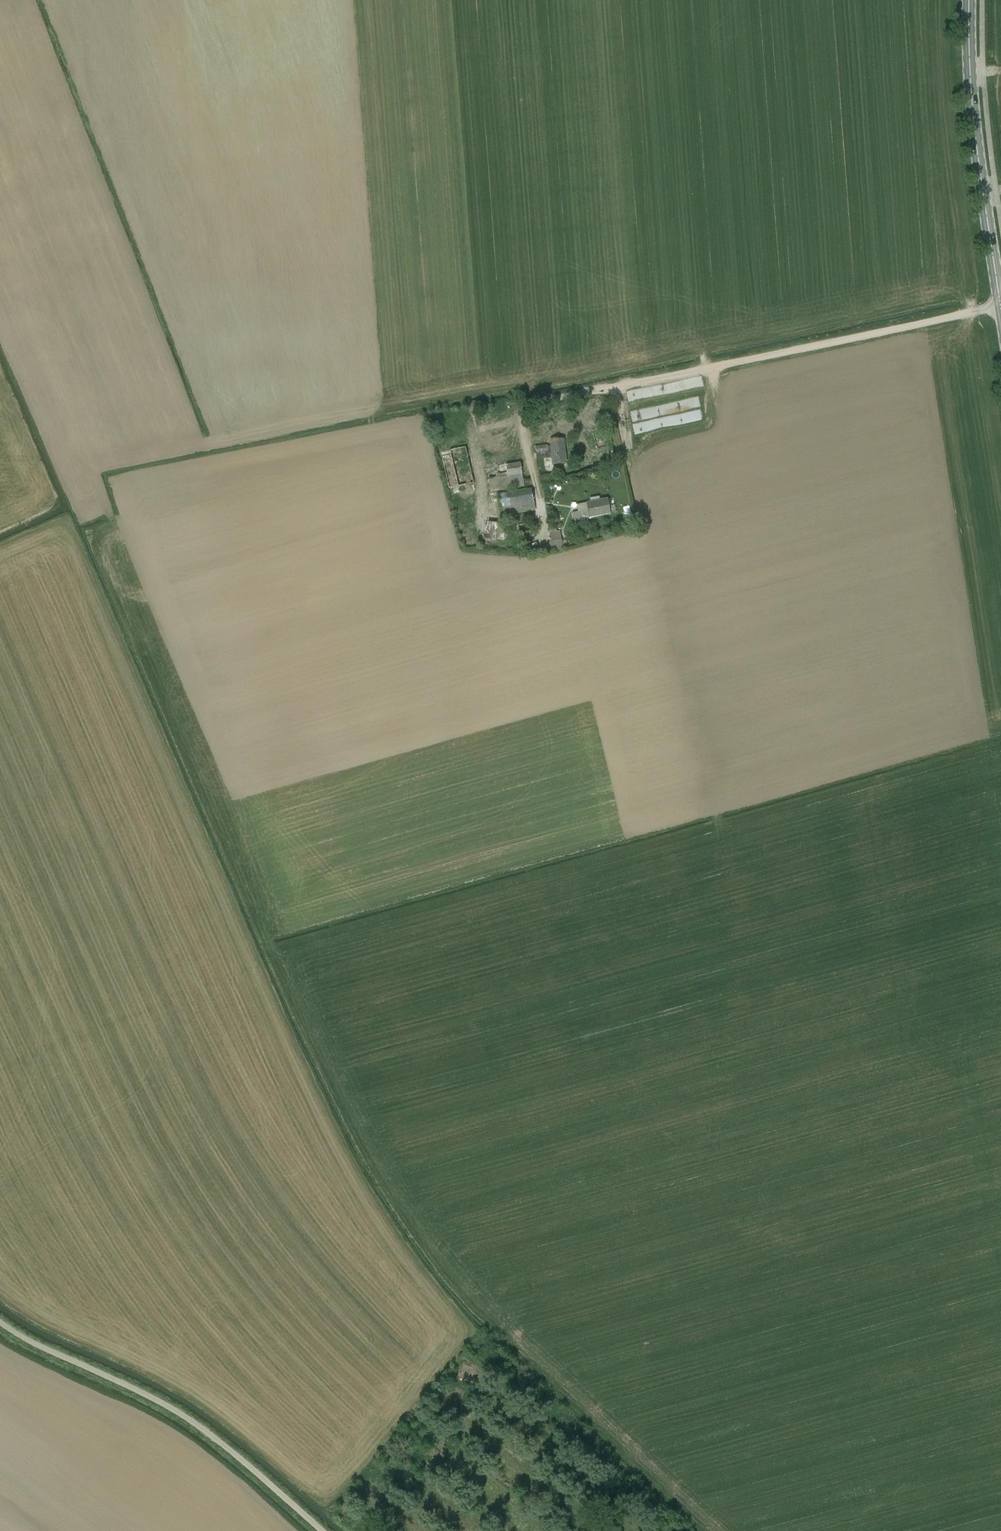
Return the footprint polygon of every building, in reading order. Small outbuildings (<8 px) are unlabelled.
[(681,387),(667,390),(668,395),(682,392),(681,387)] [(689,398),(691,408),(710,404),(708,395),(689,398)] [(566,462),(563,439),(551,440),(551,446),(547,447),(547,445),(534,447),(536,459),(552,457),(553,464),(566,462)] [(524,486),(522,473),(520,462),(505,465),(486,468),(490,492),(524,486)] [(556,473),(540,476),(542,482),(557,479),(556,473)] [(535,510),(531,489),(497,494),(501,516),(535,510)] [(614,505),(612,498),(607,499),(607,498),(599,499),(598,496),(589,498),(590,501),(586,502),(586,503),(576,505),(578,511),(572,513),(573,520),(610,514),(609,506),(614,505)] [(498,524),(498,523),(486,521),(484,538),(495,540),(495,539),(504,540),(506,525),(498,524)] [(563,549),(561,539),(560,535),(559,531),(557,531),(557,528),(550,530),(551,536),(551,541),(550,541),(552,551),(563,549)]
